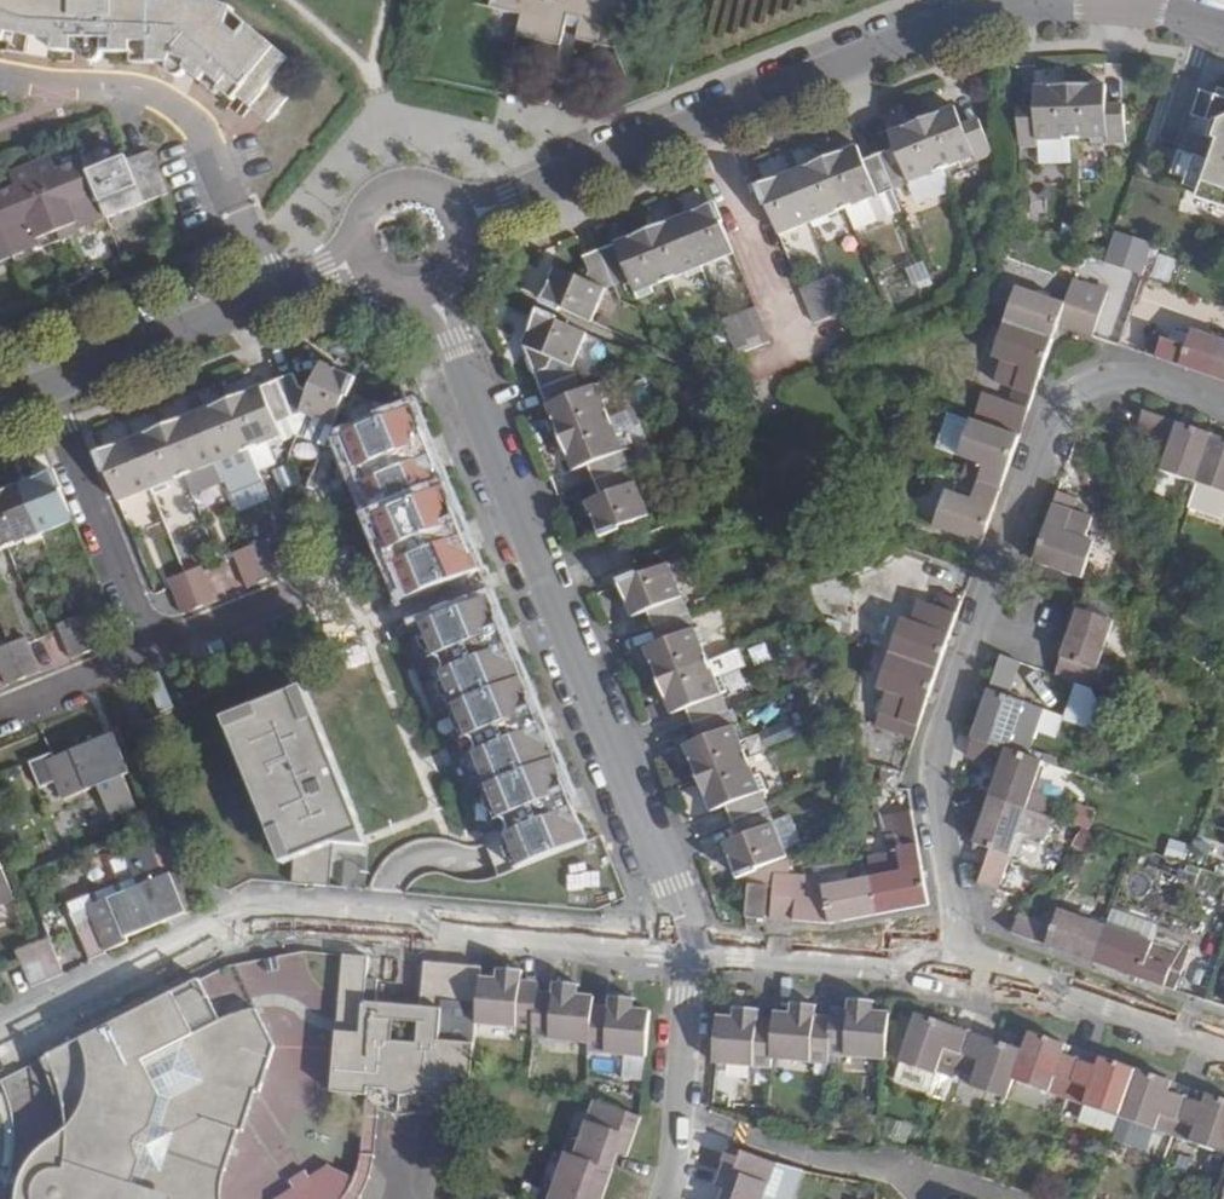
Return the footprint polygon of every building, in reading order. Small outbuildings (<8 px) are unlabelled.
[(14,57),(72,57),(75,61),(80,64),(84,64),(89,63),(94,62),(99,57),(120,57),(120,63),(155,63),(161,71),(163,73),(166,73),(172,74),(179,72),(204,96),(210,90),(222,101),(239,82),(253,96),(280,68),(224,14),(224,10),(204,3),(201,8),(182,1),(183,0),(0,0),(0,52),(14,57)] [(493,9),(521,16),(516,35),(561,47),(569,18),(578,21),(573,42),(614,52),(628,0),(495,0),(493,9)] [(1073,88),(1075,141),(1093,140),(1093,145),(1128,145),(1128,107),(1111,107),(1110,86),(1073,88)] [(1020,110),(1021,149),(1057,147),(1057,141),(1075,141),(1073,88),(1038,89),(1038,110),(1020,110)] [(1221,90),(1218,91),(1215,98),(1201,94),(1171,176),(1188,182),(1185,187),(1200,192),(1197,201),(1223,211),(1223,91),(1221,90)] [(957,107),(923,121),(943,170),(961,162),(963,168),(996,154),(982,120),(966,127),(957,107)] [(943,170),(923,121),(891,132),(896,146),(879,153),(893,189),(910,182),(912,188),(929,182),(927,176),(943,170)] [(893,189),(879,153),(865,158),(860,145),(825,160),(845,208),(862,201),(865,206),(882,200),(879,194),(893,189)] [(97,151),(76,159),(100,218),(137,202),(121,160),(119,157),(102,163),(97,151)] [(138,153),(121,160),(137,202),(154,196),(138,153)] [(44,156),(26,164),(51,226),(70,218),(75,228),(100,218),(76,159),(50,170),(44,156)] [(845,208),(825,160),(792,173),(813,222),(815,227),(832,220),(829,214),(845,208)] [(0,190),(0,236),(8,255),(33,244),(29,234),(51,226),(26,164),(7,171),(13,184),(0,190)] [(813,222),(792,173),(759,186),(780,235),(813,222)] [(735,253),(715,204),(682,217),(701,266),(735,253)] [(701,266),(682,217),(648,231),(668,279),(686,271),(688,277),(703,271),(701,266)] [(648,231),(600,250),(614,283),(630,277),(638,296),(655,290),(653,285),(668,279),(648,231)] [(585,276),(557,263),(542,296),(592,318),(605,287),(614,283),(600,250),(586,256),(589,268),(585,276)] [(922,260),(905,266),(913,291),(931,285),(922,260)] [(842,294),(835,278),(802,291),(809,307),(842,294)] [(988,397),(980,423),(1021,438),(1030,412),(1061,324),(1095,337),(1108,298),(1076,287),(1070,304),(1018,286),(992,360),(1001,363),(993,385),(1013,392),(1009,405),(988,397)] [(815,322),(849,309),(842,294),(809,307),(815,322)] [(537,308),(523,342),(551,354),(547,362),(534,368),(541,384),(576,371),(572,362),(587,330),(537,308)] [(764,325),(757,309),(724,322),(730,338),(764,325)] [(771,342),(764,325),(730,338),(737,354),(771,342)] [(1145,354),(1223,382),(1223,339),(1194,328),(1188,346),(1152,333),(1145,354)] [(353,374),(320,359),(308,388),(300,385),(294,371),(277,377),(291,413),(300,409),(332,423),(353,374)] [(576,371),(541,384),(560,434),(609,414),(603,398),(608,396),(600,379),(582,386),(576,371)] [(291,413),(277,377),(227,397),(247,447),(264,440),(267,445),(284,438),(277,421),(279,418),(291,413)] [(247,447),(227,397),(194,410),(217,464),(233,458),(231,453),(247,447)] [(356,402),(341,437),(405,597),(477,568),(412,406),(389,416),(356,402)] [(1144,409),(1136,430),(1170,442),(1159,472),(1223,495),(1223,439),(1144,409)] [(217,464),(194,410),(163,422),(183,473),(199,466),(202,470),(217,464)] [(609,414),(560,434),(573,467),(585,462),(591,478),(629,463),(622,448),(627,445),(621,429),(615,431),(609,414)] [(1021,438),(980,423),(971,421),(957,460),(966,462),(955,494),(946,491),(932,530),(983,547),(1021,438)] [(183,473),(163,422),(130,436),(150,486),(152,490),(169,484),(167,479),(183,473)] [(150,486),(130,436),(96,449),(117,499),(150,486)] [(629,463),(591,478),(598,493),(585,498),(599,532),(619,525),(648,513),(629,463)] [(72,517),(52,467),(19,480),(39,530),(72,517)] [(19,480),(0,488),(0,528),(6,543),(21,536),(24,541),(41,534),(39,530),(19,480)] [(150,489),(124,498),(135,528),(161,518),(150,489)] [(1077,500),(1055,492),(1030,564),(1079,581),(1094,542),(1084,539),(1092,517),(1074,511),(1077,500)] [(267,542),(251,548),(265,582),(281,575),(267,542)] [(265,582),(251,548),(235,555),(248,588),(265,582)] [(638,573),(618,581),(631,615),(647,609),(653,626),(688,613),(668,561),(638,573)] [(202,567),(186,574),(200,608),(216,601),(202,567)] [(200,608),(186,574),(170,581),(184,614),(200,608)] [(895,724),(892,736),(913,743),(963,603),(942,595),(936,610),(916,603),(908,624),(900,621),(875,692),(883,695),(875,716),(895,724)] [(487,597),(416,625),(513,869),(585,841),(487,597)] [(1114,625),(1076,611),(1060,656),(1066,659),(1058,677),(1091,689),(1114,625)] [(89,653),(104,646),(89,612),(74,618),(89,653)] [(657,680),(708,661),(701,645),(706,642),(700,625),(694,628),(688,613),(653,626),(660,641),(644,648),(657,680)] [(73,659),(89,653),(74,618),(58,625),(73,659)] [(24,679),(39,673),(25,638),(9,644),(24,679)] [(9,644),(0,648),(0,668),(7,685),(24,679),(9,644)] [(1017,667),(998,660),(965,756),(1002,769),(974,849),(991,855),(980,886),(996,892),(1018,831),(1043,841),(1050,820),(1048,819),(1025,811),(1029,800),(1042,765),(1006,752),(1022,707),(1005,701),(1017,667)] [(685,709),(691,724),(727,710),(720,695),(726,692),(720,677),(715,678),(708,661),(657,680),(671,714),(685,709)] [(683,746),(696,779),(746,759),(739,743),(745,739),(738,723),(733,725),(727,710),(691,724),(697,740),(683,746)] [(871,728),(892,736),(895,724),(875,716),(871,728)] [(51,750),(27,759),(44,801),(92,781),(105,812),(132,802),(120,770),(134,765),(125,744),(118,747),(110,729),(52,752),(51,750)] [(724,806),(730,821),(765,807),(758,792),(766,789),(759,774),(753,776),(746,759),(696,779),(710,811),(724,806)] [(1029,800),(1025,811),(1048,819),(1051,808),(1029,800)] [(1068,824),(1087,828),(1092,809),(1073,805),(1068,824)] [(736,878),(745,874),(786,857),(765,807),(730,821),(736,837),(723,843),(736,878)] [(794,900),(796,885),(776,883),(773,921),(831,925),(927,910),(916,815),(887,818),(890,839),(895,837),(900,875),(892,876),(870,880),(825,887),(823,902),(794,900)] [(124,931),(182,908),(174,889),(182,885),(174,866),(159,872),(147,841),(120,851),(133,883),(85,902),(89,912),(69,920),(82,953),(102,945),(101,944),(125,935),(124,931)] [(62,902),(69,920),(89,912),(85,902),(133,883),(120,851),(102,859),(111,882),(62,902)] [(870,880),(892,876),(890,858),(868,862),(870,880)] [(8,897),(0,876),(0,900),(8,897)] [(182,908),(190,905),(182,885),(174,889),(182,908)] [(750,885),(745,917),(765,919),(768,887),(750,885)] [(825,887),(796,885),(794,900),(823,902),(825,887)] [(1016,918),(1009,938),(1165,991),(1178,954),(1059,914),(1053,931),(1016,918)] [(34,934),(48,969),(55,966),(41,931),(34,934)] [(24,979),(48,969),(34,934),(10,944),(24,979)] [(363,1097),(380,1116),(409,1118),(425,1110),(437,1098),(470,1101),(477,1019),(481,975),(426,970),(423,1007),(376,1003),(378,977),(367,976),(368,959),(344,957),(334,1088),(360,1091),(363,1097)] [(426,970),(481,975),(482,967),(427,963),(426,970)] [(523,979),(524,971),(500,969),(499,977),(481,975),(477,1019),(532,1025),(531,1036),(610,1042),(609,1049),(649,1053),(653,1010),(635,1008),(635,999),(615,998),(613,1006),(595,1004),(596,994),(578,992),(579,984),(554,982),(554,990),(536,989),(537,980),(523,979)] [(51,1056),(65,1122),(44,1140),(32,1152),(20,1168),(14,1183),(11,1195),(10,1198),(219,1198),(214,1184),(233,1127),(240,1129),(253,1087),(257,1089),(271,1047),(250,1005),(218,1021),(199,982),(51,1056)] [(848,1052),(886,1056),(890,1012),(873,1010),(874,1001),(849,999),(848,1008),(835,1007),(834,1015),(819,1014),(819,1005),(794,1003),(793,1015),(777,1013),(776,1021),(761,1018),(761,1008),(737,1006),(737,1018),(720,1017),(715,1060),(756,1065),(757,1055),(814,1060),(814,1051),(830,1052),(831,1042),(848,1044),(848,1052)] [(1223,1144),(1223,1099),(1206,1093),(1204,1101),(1169,1090),(1172,1081),(1100,1057),(1097,1064),(1063,1053),(1066,1045),(1027,1032),(1021,1051),(919,1014),(902,1061),(936,1072),(939,1064),(956,1069),(974,1075),(971,1085),(1005,1097),(1011,1080),(1221,1152),(1222,1149),(1223,1144)] [(638,1080),(641,1057),(623,1055),(621,1078),(638,1080)] [(897,1075),(931,1086),(936,1072),(902,1061),(897,1075)] [(939,1064),(936,1072),(953,1079),(956,1069),(939,1064)] [(953,1079),(971,1085),(974,1075),(956,1069),(953,1079)] [(380,1116),(363,1097),(355,1181),(329,1169),(311,1179),(307,1172),(287,1184),(291,1192),(278,1198),(359,1198),(364,1190),(370,1177),(380,1116)] [(642,1114),(601,1098),(585,1139),(570,1134),(564,1150),(571,1153),(558,1188),(541,1182),(535,1198),(600,1198),(619,1148),(628,1152),(642,1114)] [(729,1145),(715,1181),(728,1186),(723,1198),(759,1198),(773,1163),(774,1162),(731,1146),(729,1145)]
